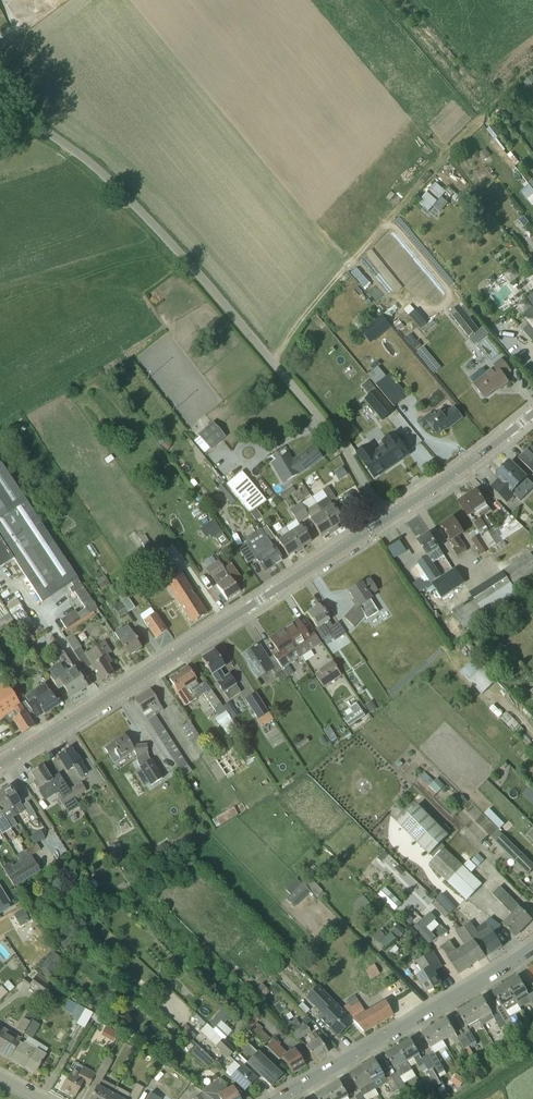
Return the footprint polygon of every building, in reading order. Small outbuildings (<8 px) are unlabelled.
[(532,75),(523,82),(529,88),(532,84),(532,76),(532,75)] [(492,126),(487,130),(492,137),(498,133),(492,126)] [(478,154),(483,161),(490,155),(486,149),(478,154)] [(435,183),(418,203),(428,212),(445,192),(435,183)] [(521,192),(532,206),(532,190),(529,185),(521,192)] [(446,192),(456,201),(460,197),(450,188),(446,192)] [(524,216),(519,220),(524,227),(529,223),(524,216)] [(511,281),(519,274),(513,267),(505,275),(511,281)] [(499,308),(516,297),(507,284),(490,295),(499,308)] [(524,313),(532,324),(532,305),(524,313)] [(450,314),(469,339),(480,331),(460,306),(450,314)] [(420,329),(426,323),(415,310),(409,316),(420,329)] [(383,316),(363,332),(371,343),(391,327),(383,316)] [(480,331),(469,339),(474,345),(489,334),(483,327),(479,330),(480,331)] [(495,367),(474,384),(485,398),(496,390),(497,391),(509,383),(504,377),(511,371),(501,359),(493,365),(495,367)] [(371,367),(374,371),(378,367),(381,364),(378,361),(371,367)] [(376,385),(394,407),(408,396),(390,374),(376,385)] [(368,393),(376,387),(370,381),(369,380),(362,386),(363,387),(368,393)] [(365,399),(379,416),(383,420),(394,411),(376,390),(365,399)] [(463,418),(453,406),(443,415),(440,410),(432,416),(430,413),(419,421),(425,428),(429,424),(437,434),(446,427),(448,430),(463,418)] [(337,426),(348,441),(358,434),(347,419),(337,426)] [(213,420),(198,432),(212,448),(226,436),(213,420)] [(374,477),(386,469),(387,470),(394,466),(393,464),(408,453),(395,433),(386,439),(390,444),(383,449),(382,448),(373,454),(369,448),(358,455),(374,477)] [(171,445),(166,441),(162,446),(167,450),(171,445)] [(287,454),(270,463),(282,484),(300,474),(299,473),(306,469),(321,457),(313,446),(297,458),(291,461),(287,454)] [(532,473),(532,447),(532,446),(524,454),(527,456),(521,461),(532,473)] [(14,559),(42,603),(78,579),(0,461),(0,462),(0,568),(14,559)] [(532,492),(532,484),(511,462),(497,476),(500,479),(492,487),(508,502),(514,496),(522,503),(532,492)] [(267,502),(236,465),(221,478),(250,513),(267,502)] [(347,474),(342,466),(333,472),(339,480),(347,474)] [(218,489),(227,499),(233,494),(225,484),(218,489)] [(285,491),(288,496),(295,492),(292,486),(285,491)] [(338,528),(336,526),(343,521),(330,501),(335,498),(328,487),(322,490),(326,497),(316,503),(334,530),(338,528)] [(352,505),(359,500),(353,491),(351,490),(347,493),(346,496),(352,505)] [(469,517),(473,524),(480,519),(491,511),(477,490),(465,498),(466,499),(459,503),(469,517)] [(282,499),(288,496),(285,491),(279,494),(282,499)] [(321,536),(327,531),(329,534),(334,530),(316,503),(312,497),(296,507),(303,519),(308,516),(321,536)] [(201,507),(192,513),(195,518),(204,511),(201,507)] [(289,533),(300,549),(311,542),(298,522),(303,519),(296,507),(290,511),(295,520),(285,526),(289,533)] [(257,509),(251,513),(256,520),(262,516),(257,509)] [(464,534),(453,518),(442,525),(446,532),(446,533),(446,534),(447,534),(448,534),(450,538),(447,540),(458,558),(468,551),(459,537),(464,534)] [(213,519),(204,526),(209,534),(212,538),(221,531),(213,519)] [(480,519),(473,524),(479,533),(490,550),(504,541),(495,528),(489,532),(480,519)] [(267,526),(261,530),(265,537),(267,536),(270,541),(275,538),(267,526)] [(288,556),(300,549),(289,533),(278,540),(288,556)] [(418,562),(432,584),(440,579),(431,565),(445,556),(430,533),(419,540),(418,540),(428,555),(418,562)] [(472,537),(483,555),(490,550),(479,533),(472,537)] [(139,538),(150,556),(156,552),(145,534),(139,538)] [(254,555),(265,571),(282,560),(270,541),(267,536),(265,537),(250,547),(245,540),(244,540),(238,545),(248,559),(254,555)] [(470,592),(473,598),(452,611),(464,630),(485,616),(485,617),(502,607),(501,606),(512,599),(509,594),(521,587),(518,583),(532,573),(532,556),(531,553),(470,592)] [(216,585),(227,601),(240,592),(229,576),(218,560),(216,561),(214,558),(205,564),(207,568),(206,568),(214,579),(220,575),(223,580),(216,585)] [(159,573),(165,582),(180,572),(174,564),(159,573)] [(464,583),(455,569),(440,579),(432,584),(442,598),(464,583)] [(165,582),(192,624),(206,614),(180,572),(165,582)] [(102,590),(110,585),(105,576),(97,581),(102,590)] [(66,629),(98,608),(78,579),(72,584),(74,586),(70,589),(73,594),(75,592),(86,609),(78,614),(76,611),(61,620),(66,629)] [(344,618),(354,627),(364,615),(367,620),(379,612),(370,599),(371,599),(369,596),(377,591),(370,579),(362,584),(361,583),(349,591),(354,600),(352,601),(355,606),(344,618)] [(127,597),(126,598),(121,601),(128,612),(135,608),(127,597)] [(128,612),(121,601),(113,607),(120,618),(128,612)] [(332,626),(319,606),(307,613),(318,629),(324,625),(335,641),(346,634),(338,622),(332,626)] [(143,621),(156,638),(167,631),(154,613),(143,621)] [(297,620),(284,629),(301,656),(321,643),(312,630),(307,634),(297,620)] [(115,633),(129,656),(141,648),(127,625),(115,633)] [(301,656),(284,629),(270,638),(279,652),(273,656),(282,669),(301,656)] [(94,670),(102,682),(114,674),(108,665),(113,663),(107,654),(101,644),(85,653),(73,633),(65,638),(85,669),(91,665),(94,670)] [(245,654),(251,664),(249,665),(257,679),(271,669),(274,674),(282,669),(273,656),(268,659),(258,645),(245,654)] [(214,650),(203,657),(202,658),(217,682),(223,692),(224,692),(229,700),(241,692),(236,684),(230,674),(225,677),(220,670),(225,667),(214,650)] [(391,667),(403,663),(399,652),(387,656),(391,667)] [(71,697),(86,687),(74,667),(67,671),(61,661),(46,671),(58,690),(64,686),(71,697)] [(322,687),(342,675),(334,662),(314,674),(322,687)] [(497,679),(483,665),(469,680),(482,693),(497,679)] [(197,681),(187,667),(169,678),(173,685),(171,686),(184,706),(198,697),(191,685),(197,681)] [(287,678),(282,671),(276,675),(281,682),(287,678)] [(13,719),(22,734),(34,726),(20,704),(0,673),(0,719),(5,716),(9,721),(13,719)] [(44,714),(58,705),(44,684),(23,697),(32,712),(40,707),(44,714)] [(163,710),(150,689),(134,700),(147,720),(179,770),(187,765),(155,715),(163,710)] [(218,716),(226,711),(223,707),(211,690),(204,695),(218,716)] [(268,713),(255,695),(245,702),(258,720),(268,713)] [(228,703),(224,705),(230,718),(234,716),(228,703)] [(352,712),(342,718),(348,726),(364,716),(355,703),(349,707),(352,712)] [(239,731),(226,711),(218,716),(215,718),(229,738),(239,731)] [(262,728),(273,721),(268,713),(258,720),(257,721),(262,728)] [(181,727),(200,756),(208,750),(190,722),(181,727)] [(521,726),(514,732),(517,736),(524,730),(521,726)] [(139,765),(152,785),(162,778),(149,757),(147,744),(134,746),(132,747),(124,735),(111,743),(112,744),(105,748),(109,755),(115,752),(120,759),(133,750),(136,754),(139,765)] [(319,739),(323,746),(327,743),(323,736),(319,739)] [(80,777),(88,772),(77,755),(75,756),(71,748),(58,756),(68,771),(74,767),(80,777)] [(33,782),(41,795),(48,790),(45,785),(52,780),(43,765),(31,773),(35,780),(33,782)] [(433,797),(437,793),(435,791),(430,785),(434,781),(425,772),(416,780),(433,797)] [(87,791),(81,782),(69,790),(77,802),(83,799),(81,795),(87,791)] [(10,786),(0,792),(15,815),(24,810),(29,817),(35,813),(28,802),(22,805),(10,786)] [(528,799),(532,793),(532,791),(530,787),(523,794),(528,799)] [(78,804),(77,802),(69,790),(57,797),(66,811),(78,804)] [(0,792),(0,811),(10,827),(11,829),(18,825),(13,817),(15,815),(0,792)] [(462,795),(458,799),(463,805),(468,801),(462,795)] [(418,805),(399,824),(430,855),(449,836),(418,805)] [(0,811),(0,830),(1,832),(10,827),(0,811)] [(496,842),(528,874),(532,870),(532,864),(503,835),(496,842)] [(34,844),(39,841),(36,836),(31,839),(34,844)] [(166,842),(155,849),(160,856),(171,849),(166,842)] [(37,843),(25,850),(28,855),(28,857),(31,855),(40,849),(37,843)] [(122,853),(119,843),(111,846),(115,855),(122,853)] [(471,873),(463,866),(445,848),(429,865),(466,901),(482,884),(471,873)] [(378,858),(381,862),(388,856),(384,852),(378,858)] [(478,854),(471,861),(477,867),(484,860),(484,859),(478,854)] [(19,860),(24,868),(16,872),(8,877),(11,882),(14,886),(41,870),(31,855),(28,857),(28,855),(19,860)] [(12,865),(16,872),(24,868),(19,860),(12,865)] [(464,866),(471,872),(476,866),(469,860),(464,866)] [(290,894),(301,884),(297,879),(285,889),(290,894)] [(307,886),(317,896),(322,891),(323,890),(313,880),(307,886)] [(90,884),(93,889),(98,886),(96,881),(90,884)] [(425,889),(434,899),(449,915),(457,907),(443,891),(442,892),(432,882),(425,889)] [(305,894),(307,896),(311,892),(302,883),(301,884),(290,894),(286,899),(293,906),(305,894)] [(0,885),(0,908),(10,902),(0,885)] [(502,924),(515,936),(532,920),(499,886),(491,894),(512,914),(502,924)] [(371,903),(365,897),(355,907),(361,913),(371,903)] [(23,909),(15,914),(22,926),(31,921),(23,909)] [(405,911),(401,915),(410,924),(413,920),(405,911)] [(436,937),(432,932),(427,927),(437,918),(431,911),(414,926),(430,943),(436,937)] [(476,943),(486,957),(491,954),(503,947),(493,930),(491,927),(480,934),(471,922),(465,926),(476,943)] [(406,931),(397,924),(392,932),(400,938),(406,931)] [(459,974),(472,966),(486,957),(476,943),(465,926),(456,932),(465,945),(456,950),(450,941),(441,947),(459,974)] [(381,930),(380,930),(373,936),(378,943),(386,937),(383,934),(381,930)] [(417,976),(427,993),(441,984),(434,971),(441,967),(433,952),(416,962),(423,973),(417,976)] [(54,953),(42,967),(52,976),(64,961),(54,953)] [(371,979),(380,974),(375,964),(368,968),(370,971),(367,972),(371,979)] [(51,987),(35,975),(28,985),(44,996),(51,987)] [(518,1005),(520,1008),(532,1001),(532,1002),(532,993),(530,995),(518,977),(506,984),(518,1005)] [(261,983),(252,992),(260,1001),(270,992),(261,983)] [(494,991),(505,1009),(507,1011),(518,1005),(506,984),(494,991)] [(152,998),(181,1025),(194,1012),(164,985),(152,998)] [(318,1017),(336,1036),(351,1021),(317,985),(306,996),(322,1013),(318,1017)] [(341,1008),(363,1031),(392,1014),(384,1000),(365,1012),(357,998),(341,1008)] [(500,1028),(503,1027),(506,1025),(499,1013),(494,1016),(483,998),(471,1005),(480,1020),(483,1026),(495,1019),(500,1028)] [(458,1012),(468,1027),(480,1020),(471,1005),(458,1012)] [(505,1009),(499,1013),(506,1025),(513,1021),(507,1011),(505,1009)] [(193,1018),(200,1023),(203,1020),(196,1014),(196,1015),(193,1018)] [(208,1026),(213,1030),(221,1021),(216,1016),(208,1026)] [(21,1017),(15,1029),(23,1033),(30,1022),(21,1017)] [(447,1019),(434,1026),(443,1041),(455,1034),(447,1019)] [(30,1022),(23,1033),(32,1039),(40,1026),(31,1021),(30,1022)] [(224,1040),(233,1031),(221,1021),(213,1030),(223,1039),(224,1040)] [(255,1036),(262,1029),(263,1028),(257,1022),(248,1030),(255,1036)] [(299,1039),(311,1032),(306,1024),(305,1025),(303,1022),(299,1024),(301,1027),(295,1031),(299,1039)] [(216,1046),(217,1045),(223,1039),(213,1030),(208,1026),(207,1024),(200,1031),(201,1032),(216,1046)] [(422,1033),(431,1048),(443,1041),(434,1026),(422,1033)] [(271,1038),(262,1029),(255,1036),(264,1045),(266,1043),(271,1038)] [(463,1034),(470,1046),(477,1042),(470,1030),(463,1034)] [(0,1031),(0,1047),(2,1049),(0,1052),(0,1053),(9,1058),(19,1042),(0,1031)] [(120,1032),(116,1038),(123,1042),(126,1036),(120,1032)] [(311,1042),(305,1045),(314,1060),(328,1052),(316,1032),(308,1036),(311,1042)] [(464,1049),(470,1046),(463,1034),(457,1037),(464,1049)] [(277,1042),(274,1038),(266,1047),(279,1060),(283,1057),(292,1073),(305,1066),(294,1048),(287,1052),(280,1044),(281,1043),(278,1041),(277,1042)] [(224,1040),(223,1039),(217,1045),(228,1056),(234,1050),(224,1040)] [(411,1040),(398,1047),(407,1062),(414,1059),(419,1067),(424,1065),(428,1071),(434,1067),(427,1055),(421,1059),(411,1040)] [(23,1045),(19,1042),(9,1058),(26,1069),(27,1066),(35,1071),(39,1064),(40,1064),(41,1062),(45,1055),(24,1043),(23,1045)] [(214,1062),(197,1045),(189,1053),(207,1070),(214,1062)] [(248,1045),(238,1055),(271,1085),(281,1075),(248,1045)] [(386,1054),(397,1073),(391,1076),(399,1088),(405,1085),(400,1077),(412,1070),(407,1062),(398,1047),(386,1054)] [(441,1064),(433,1051),(427,1055),(434,1067),(439,1075),(445,1071),(441,1064)] [(105,1056),(98,1069),(106,1073),(113,1060),(105,1056)] [(375,1060),(363,1068),(376,1089),(388,1083),(392,1091),(399,1088),(391,1076),(386,1079),(375,1060)] [(231,1077),(244,1090),(255,1079),(241,1066),(231,1077)] [(75,1097),(82,1084),(88,1088),(91,1083),(96,1074),(84,1067),(80,1074),(72,1070),(62,1090),(75,1097)] [(351,1074),(362,1093),(356,1097),(358,1098),(366,1098),(364,1096),(376,1089),(363,1068),(351,1074)] [(98,1086),(99,1086),(106,1073),(98,1069),(96,1074),(91,1083),(97,1087),(98,1086)] [(459,1075),(453,1084),(460,1089),(466,1081),(459,1075)] [(232,1086),(227,1089),(221,1079),(200,1091),(203,1093),(211,1098),(239,1098),(232,1086)] [(328,1088),(334,1098),(344,1098),(349,1097),(340,1081),(328,1088)] [(110,1098),(137,1098),(144,1087),(136,1083),(130,1094),(116,1087),(112,1094),(110,1098)] [(151,1092),(164,1094),(165,1087),(153,1085),(151,1092)] [(112,1094),(99,1086),(98,1086),(97,1087),(90,1098),(110,1098),(112,1094)] [(410,1093),(406,1087),(400,1090),(404,1096),(410,1093)] [(328,1088),(316,1095),(319,1098),(334,1098),(328,1088)] [(439,1095),(442,1098),(445,1098),(450,1095),(447,1090),(439,1095)]
